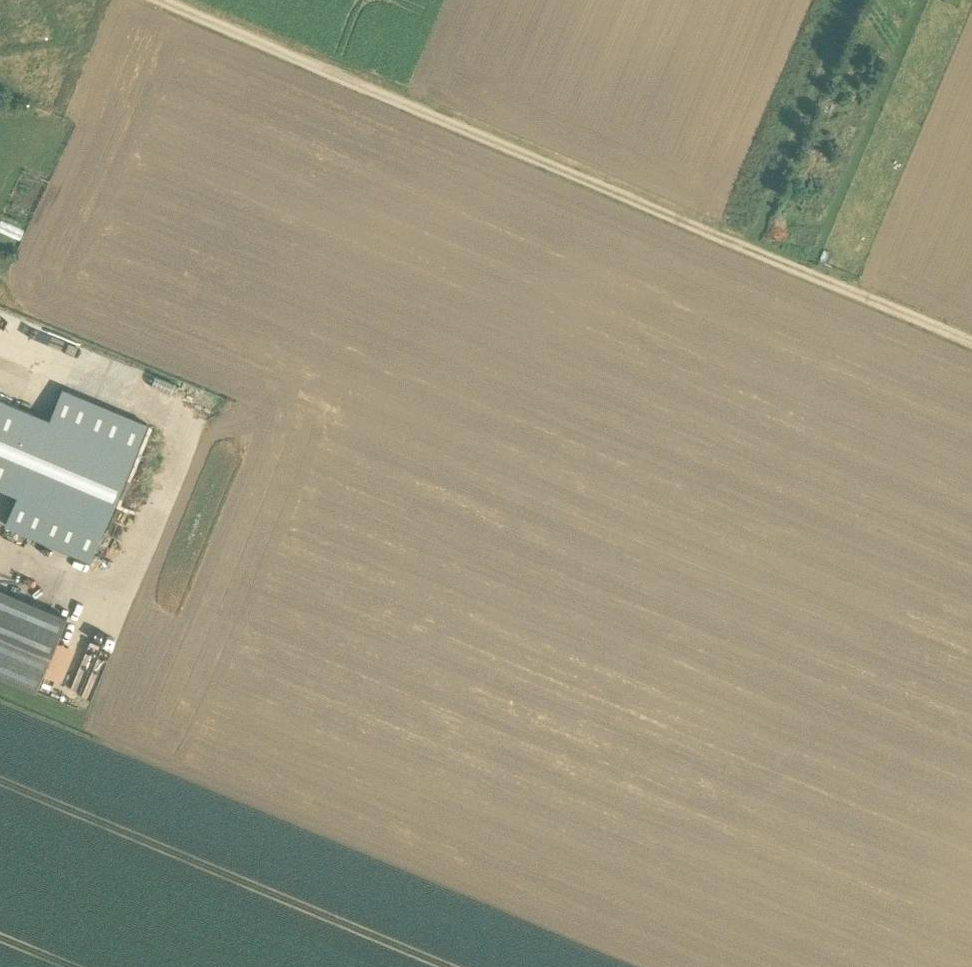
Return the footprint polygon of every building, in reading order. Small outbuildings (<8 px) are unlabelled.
[(0,399),(0,486),(18,494),(4,528),(90,562),(146,426),(61,392),(49,419),(0,399)] [(0,591),(0,678),(35,693),(66,619),(0,591)]
